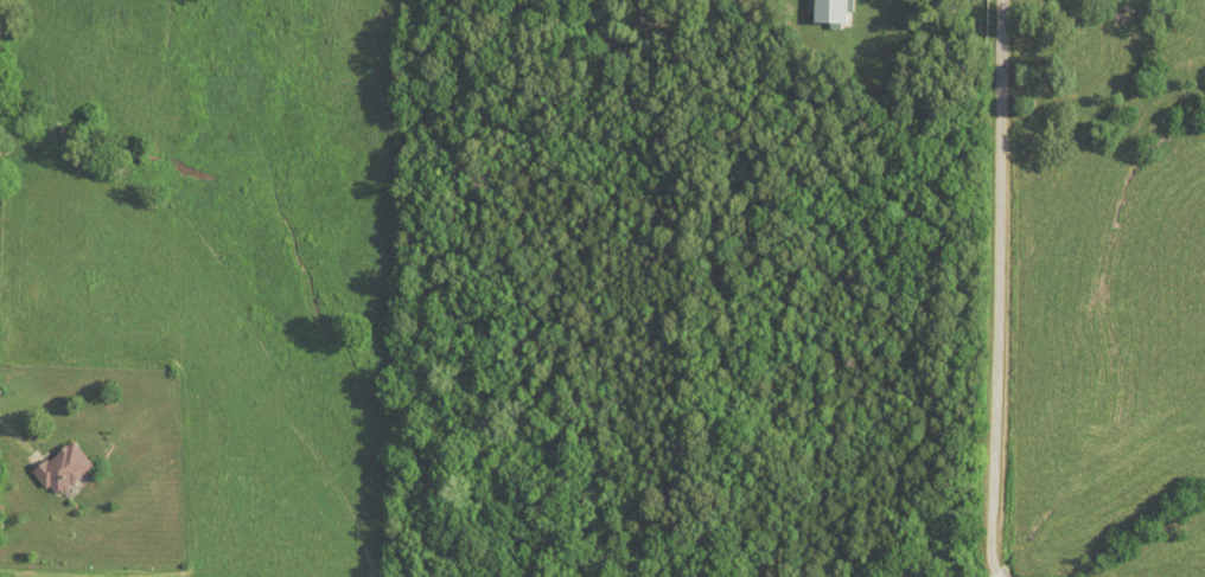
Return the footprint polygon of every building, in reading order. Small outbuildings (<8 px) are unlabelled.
[(844,22),(844,0),(811,0),(811,22),(844,22)] [(92,466),(71,439),(32,471),(53,497),(92,466)]
